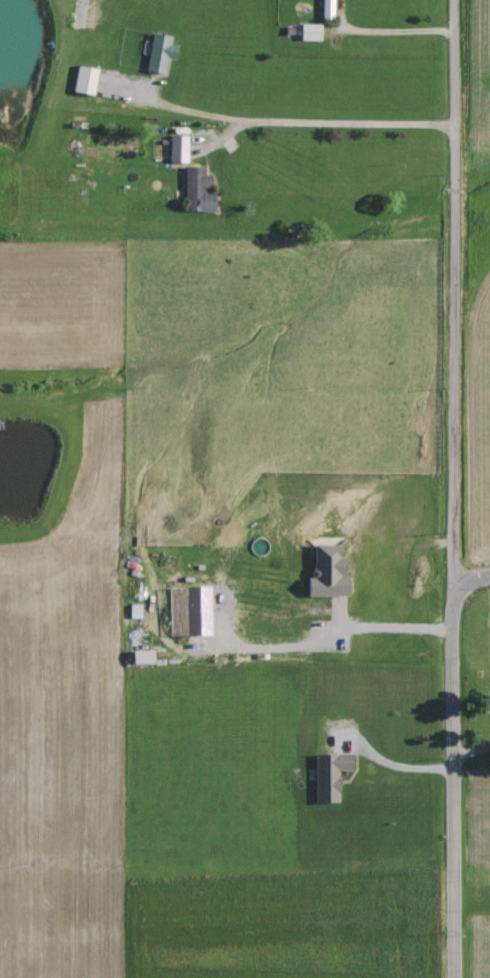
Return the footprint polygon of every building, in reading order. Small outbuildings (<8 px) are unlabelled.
[(322,19),(332,19),(332,0),(321,0),(322,19)] [(320,25),(300,24),(300,41),(319,41),(320,25)] [(170,37),(152,33),(145,71),(164,75),(166,58),(173,60),(176,45),(169,44),(170,37)] [(97,70),(77,66),(72,91),(92,95),(97,70)] [(168,162),(186,163),(186,136),(169,136),(168,162)] [(184,167),(183,211),(213,212),(213,191),(209,191),(210,176),(203,176),(203,167),(184,167)] [(347,596),(347,575),(341,575),(340,545),(312,546),(313,578),(307,578),(307,597),(347,596)] [(208,586),(184,587),(185,636),(210,636),(208,586)] [(129,619),(141,618),(140,605),(129,605),(129,619)] [(152,651),(131,652),(132,665),(152,665),(152,651)] [(314,755),(315,803),(338,803),(338,772),(350,771),(350,754),(314,755)]
